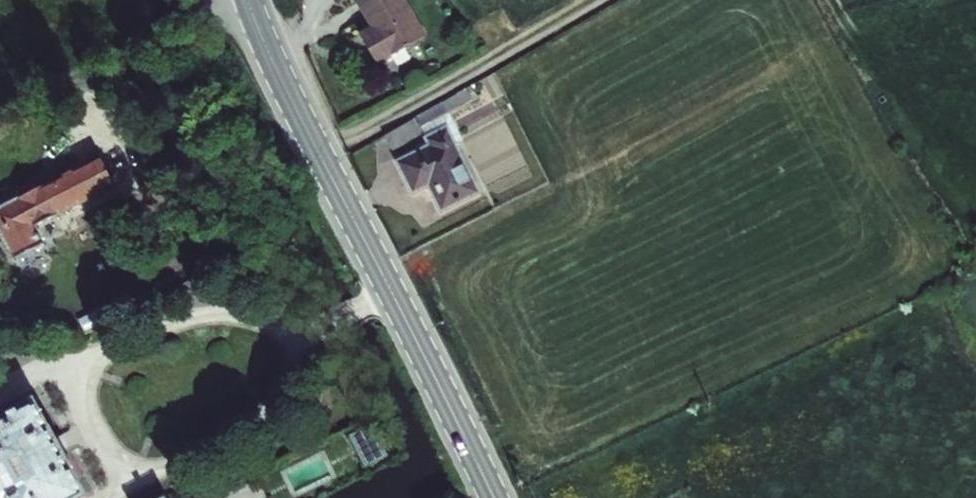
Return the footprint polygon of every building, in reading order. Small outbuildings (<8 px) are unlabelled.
[(400,0),(380,0),(360,12),(375,37),(381,46),(367,54),(380,76),(428,48),(400,0)] [(381,46),(375,37),(362,45),(367,54),(381,46)] [(432,155),(401,171),(415,199),(431,191),(443,215),(479,196),(444,127),(474,110),(469,99),(419,128),(432,155)] [(414,131),(387,147),(394,160),(421,145),(414,131)] [(0,216),(0,244),(11,267),(42,252),(36,238),(118,197),(101,164),(0,216)] [(34,408),(0,425),(0,497),(81,497),(34,408)] [(370,421),(348,432),(365,463),(386,451),(370,421)]
